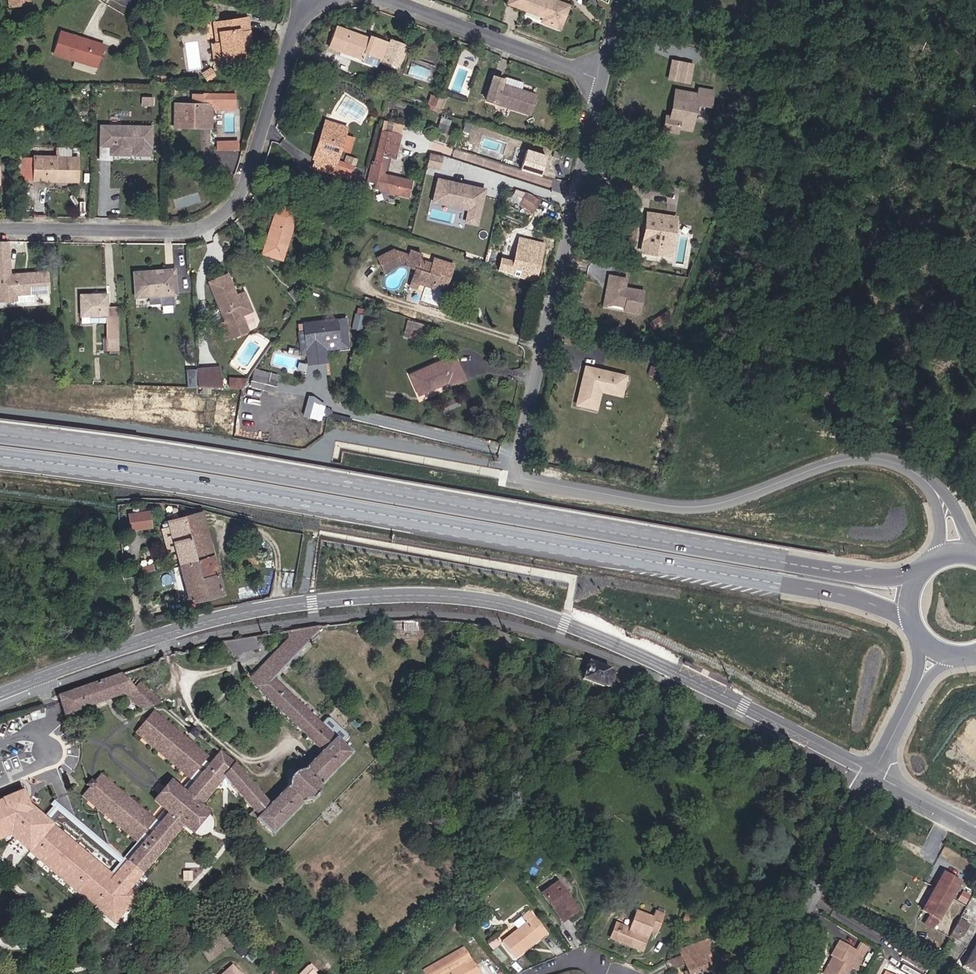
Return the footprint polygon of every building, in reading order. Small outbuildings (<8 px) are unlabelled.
[(568,6),(553,0),(509,0),(508,3),(544,17),(542,21),(560,28),(568,6)] [(243,60),(241,46),(244,45),(251,44),(247,17),(218,22),(221,42),(216,43),(211,44),(214,64),(243,60)] [(221,42),(218,22),(213,22),(216,43),(221,42)] [(398,66),(406,46),(391,40),(390,43),(371,36),(370,39),(336,27),(328,47),(362,59),(365,53),(379,58),(398,66)] [(97,67),(103,48),(80,41),(81,39),(59,32),(53,53),(97,67)] [(104,46),(81,39),(80,41),(103,48),(104,46)] [(379,58),(365,53),(362,59),(362,61),(376,66),(379,58)] [(691,64),(672,60),(668,79),(688,82),(691,64)] [(214,75),(210,68),(203,73),(207,80),(214,75)] [(529,113),(535,95),(502,85),(503,80),(493,76),(486,99),(529,113)] [(691,130),(696,103),(710,106),(713,92),(697,89),(696,95),(675,90),(673,99),(677,100),(674,117),(679,119),(678,127),(691,130)] [(201,122),(201,105),(210,105),(217,105),(234,106),(235,95),(210,94),(191,94),(191,105),(175,105),(175,126),(183,126),(183,122),(201,122)] [(435,105),(438,98),(432,96),(429,103),(435,105)] [(152,106),(152,98),(142,97),(142,106),(152,106)] [(441,107),(444,100),(438,98),(435,105),(441,107)] [(678,127),(679,119),(674,117),(677,100),(673,99),(668,125),(678,127)] [(210,126),(210,105),(201,105),(201,122),(183,122),(183,126),(210,126)] [(446,133),(450,121),(441,118),(437,130),(446,133)] [(349,151),(352,138),(343,135),(345,128),(336,125),(335,128),(325,125),(314,159),(316,159),(314,165),(349,178),(353,167),(335,161),(339,148),(349,151)] [(150,147),(151,127),(101,126),(100,145),(110,146),(110,154),(130,155),(130,146),(150,147)] [(395,158),(400,135),(382,131),(375,162),(371,161),(366,181),(374,183),(373,188),(379,190),(387,156),(395,158)] [(216,139),(216,149),(240,149),(240,139),(216,139)] [(110,154),(110,146),(100,145),(99,159),(110,159),(110,154)] [(150,155),(150,147),(130,146),(130,155),(150,155)] [(458,150),(456,158),(483,163),(484,155),(458,150)] [(546,156),(527,150),(521,169),(540,175),(546,156)] [(440,168),(443,156),(430,151),(427,165),(440,168)] [(77,181),(78,157),(34,156),(34,160),(34,178),(34,181),(77,181)] [(34,178),(34,160),(25,160),(25,178),(34,178)] [(477,223),(483,195),(476,194),(478,187),(471,186),(470,189),(454,185),(455,182),(438,178),(433,200),(450,204),(451,199),(469,203),(465,221),(477,223)] [(532,211),(539,201),(526,193),(520,203),(532,211)] [(290,219),(293,209),(278,205),(275,214),(290,219)] [(282,259),(294,221),(297,221),(300,212),(299,211),(293,209),(290,219),(275,214),(263,253),(282,259)] [(669,256),(675,217),(664,215),(664,220),(645,218),(644,229),(646,229),(645,240),(647,241),(645,251),(645,253),(669,256)] [(536,273),(543,244),(528,240),(526,248),(519,246),(514,267),(536,273)] [(7,241),(0,241),(0,301),(16,300),(16,303),(33,302),(32,293),(49,291),(48,272),(9,275),(7,241)] [(445,288),(452,265),(434,259),(432,264),(420,260),(421,255),(410,251),(409,255),(392,250),(377,257),(384,271),(401,263),(416,268),(422,270),(418,281),(434,286),(435,284),(445,288)] [(507,272),(510,264),(498,260),(495,268),(507,272)] [(434,286),(418,281),(422,270),(416,268),(410,286),(432,293),(434,286)] [(145,272),(134,272),(136,296),(160,295),(161,304),(174,303),(173,294),(175,293),(174,274),(145,276),(145,272)] [(251,310),(244,292),(236,295),(227,274),(209,282),(232,337),(248,330),(247,329),(253,327),(255,323),(249,311),(251,310)] [(636,315),(641,293),(622,289),(624,280),(606,276),(604,286),(608,287),(610,306),(622,308),(621,312),(636,315)] [(294,298),(304,291),(299,285),(290,293),(294,298)] [(608,287),(604,286),(600,307),(610,306),(608,287)] [(118,348),(117,307),(107,308),(107,295),(80,295),(81,322),(107,322),(107,338),(108,348),(110,348),(118,348)] [(654,329),(663,323),(659,316),(649,322),(654,329)] [(336,320),(303,323),(307,351),(325,349),(339,347),(336,320)] [(232,337),(225,322),(219,324),(225,340),(232,337)] [(432,346),(435,338),(421,334),(419,341),(432,346)] [(464,380),(453,355),(409,374),(418,395),(448,382),(449,386),(464,380)] [(655,376),(657,368),(650,365),(647,374),(655,376)] [(621,396),(626,376),(585,366),(576,404),(596,409),(600,391),(621,396)] [(220,388),(219,375),(214,375),(214,368),(196,369),(197,384),(197,387),(220,388)] [(197,384),(196,369),(186,370),(187,385),(197,384)] [(273,392),(277,376),(254,370),(250,387),(273,392)] [(238,389),(238,379),(230,379),(229,389),(238,389)] [(241,389),(248,380),(238,379),(238,389),(241,389)] [(323,415),(325,408),(310,404),(309,412),(323,415)] [(207,532),(201,510),(184,515),(190,537),(207,532)] [(151,527),(149,512),(137,513),(134,514),(128,514),(131,530),(151,527)] [(196,559),(190,537),(184,515),(168,519),(180,564),(196,559)] [(223,593),(207,532),(190,537),(196,559),(206,597),(223,593)] [(206,597),(196,559),(180,564),(181,566),(175,567),(179,585),(185,583),(190,601),(206,597)] [(418,631),(418,621),(403,621),(403,631),(418,631)] [(321,724),(273,678),(324,626),(321,626),(320,626),(304,629),(300,629),(296,630),(248,680),(321,752),(303,770),(295,771),(287,779),(287,785),(287,786),(269,805),(255,819),(271,834),(302,802),(311,800),(318,793),(319,786),(350,753),(335,739),(340,733),(341,729),(329,719),(326,719),(321,724)] [(508,649),(513,636),(498,631),(494,644),(508,649)] [(447,657),(445,649),(439,650),(441,658),(447,657)] [(603,687),(610,669),(588,662),(582,679),(603,687)] [(163,703),(140,682),(134,688),(121,674),(58,696),(64,716),(124,694),(142,710),(143,710),(163,703)] [(129,859),(143,872),(183,826),(191,832),(208,812),(200,805),(224,777),(253,811),(246,817),(251,823),(255,819),(269,805),(234,764),(219,752),(209,764),(205,761),(208,756),(154,710),(135,732),(190,779),(181,789),(171,781),(154,801),(163,810),(155,820),(100,773),(81,796),(136,842),(139,838),(143,841),(129,859)] [(115,712),(109,716),(116,727),(122,723),(115,712)] [(198,733),(192,729),(188,733),(194,738),(198,733)] [(129,859),(115,874),(19,792),(0,800),(0,842),(12,838),(106,916),(143,872),(129,859)] [(951,898),(959,883),(943,873),(934,889),(951,898)] [(578,910),(557,882),(542,894),(562,921),(578,910)] [(933,929),(951,898),(934,889),(922,911),(929,915),(924,923),(933,929)] [(482,906),(477,902),(464,915),(468,920),(482,906)] [(546,934),(528,912),(522,917),(527,923),(502,942),(514,958),(546,934)] [(664,915),(656,912),(653,918),(636,912),(630,929),(620,926),(614,940),(637,949),(642,937),(646,938),(649,930),(656,934),(664,915)] [(690,923),(693,915),(685,913),(682,920),(690,923)] [(961,937),(967,925),(959,920),(952,931),(958,935),(961,937)] [(614,940),(620,926),(616,924),(610,938),(614,940)] [(956,940),(958,935),(952,931),(949,936),(956,940)] [(641,951),(646,938),(642,937),(637,949),(641,951)] [(492,950),(499,944),(494,938),(487,944),(492,950)] [(682,957),(706,947),(704,941),(680,950),(682,957)] [(827,973),(846,973),(850,967),(855,970),(862,958),(861,958),(857,955),(859,952),(856,950),(840,941),(831,956),(835,959),(827,973)] [(249,951),(241,942),(232,949),(238,955),(239,954),(242,957),(249,951)] [(861,958),(868,947),(861,943),(856,950),(859,952),(857,955),(861,958)] [(963,966),(975,973),(975,944),(963,966)] [(506,958),(497,947),(491,952),(501,963),(506,958)] [(706,956),(709,954),(706,947),(682,957),(685,964),(687,972),(685,973),(713,973),(706,956)] [(914,967),(920,957),(907,949),(901,959),(914,967)] [(250,963),(257,956),(251,951),(244,957),(250,963)] [(685,964),(682,957),(669,962),(676,968),(685,964)] [(835,959),(832,957),(823,973),(827,973),(835,959)] [(471,959),(464,964),(470,973),(479,973),(471,959)] [(463,963),(444,973),(470,973),(464,964),(463,963)] [(310,964),(300,973),(320,973),(310,964)] [(175,965),(169,968),(172,973),(176,973),(179,973),(175,965)]
